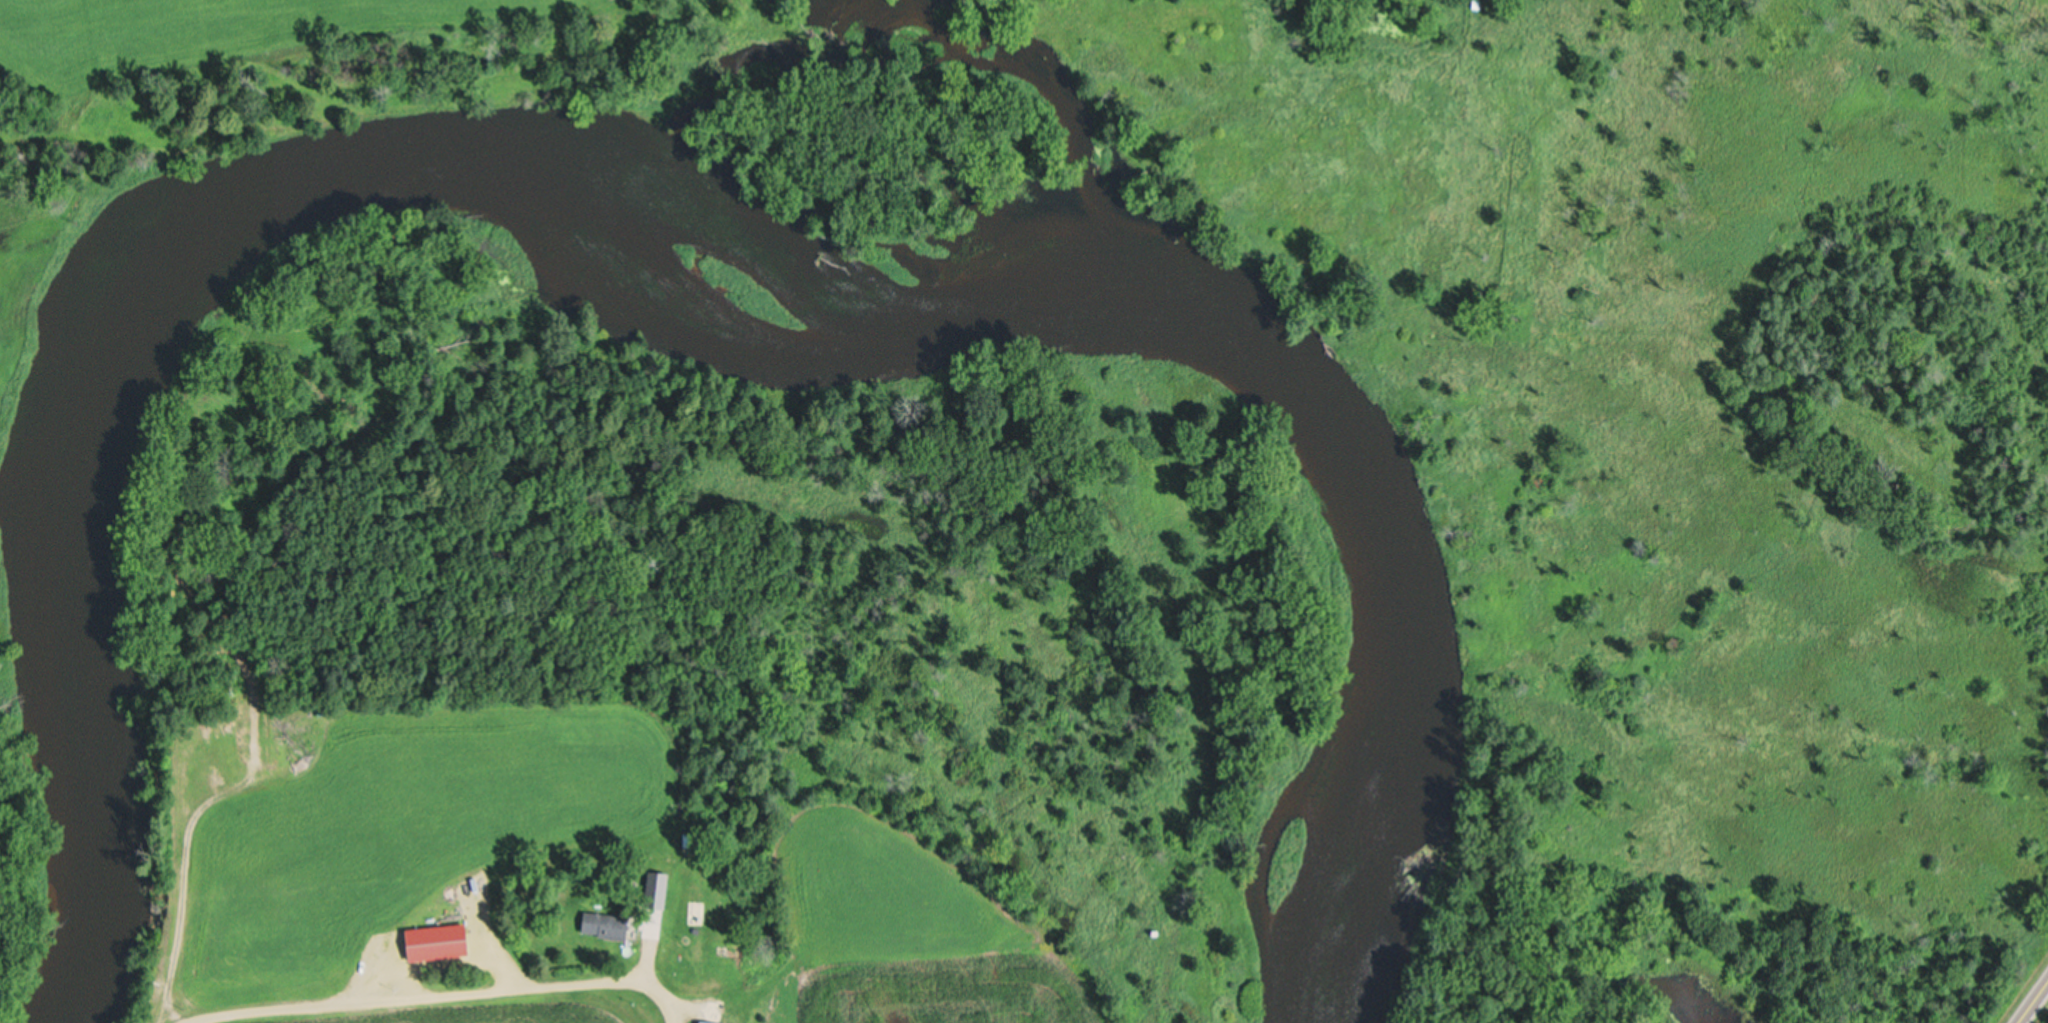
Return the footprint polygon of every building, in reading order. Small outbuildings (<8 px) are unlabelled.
[(586,911),(631,915),(628,942),(583,937),(586,911)]
